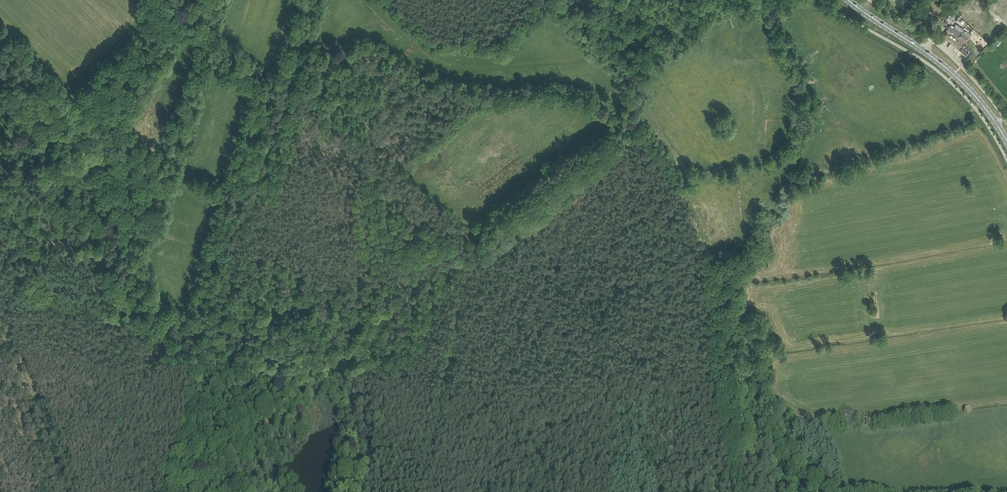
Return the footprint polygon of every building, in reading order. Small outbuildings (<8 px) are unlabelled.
[(950,14),(949,16),(955,21),(957,18),(959,16),(958,15),(962,11),(956,6),(953,10),(950,14)] [(959,47),(965,40),(966,42),(972,34),(966,30),(962,32),(954,26),(953,28),(952,27),(950,25),(950,26),(950,25),(943,35),(959,47)] [(983,46),(986,42),(979,37),(976,41),(983,46)]
